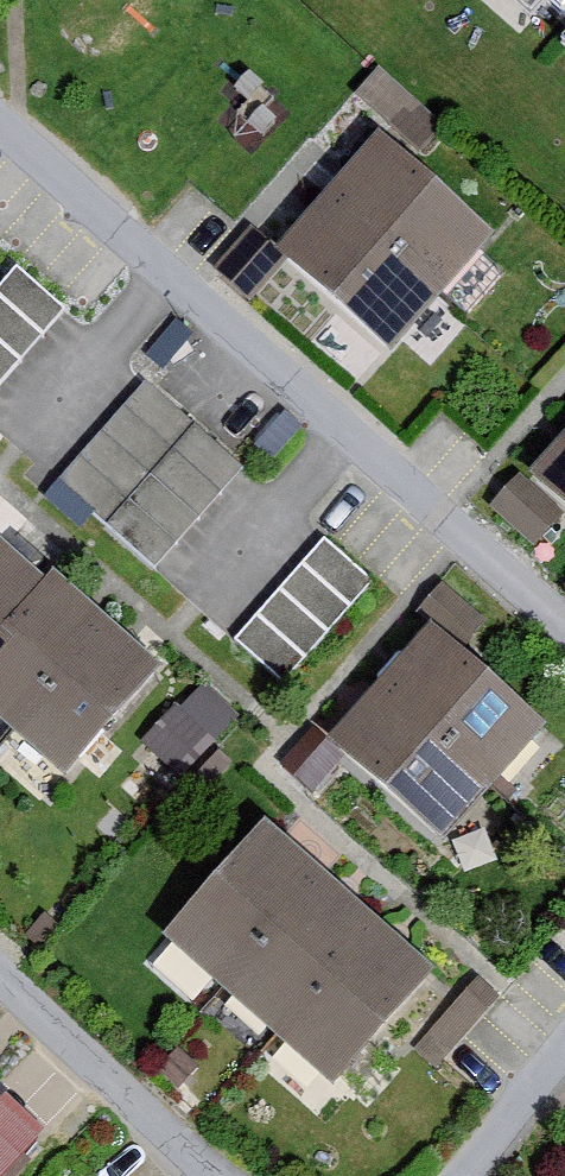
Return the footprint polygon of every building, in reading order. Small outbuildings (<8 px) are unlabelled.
[(532,9),(564,38),(564,0),(531,0),(532,9)] [(500,241),(393,149),(294,263),(401,355),(500,241)] [(214,281),(248,310),(280,271),(245,243),(214,281)] [(67,321),(14,276),(0,291),(0,399),(67,321)] [(237,475),(144,393),(54,493),(147,576),(237,475)] [(548,491),(564,505),(564,471),(548,491)] [(561,530),(513,494),(488,526),(537,563),(561,530)] [(0,546),(0,718),(80,786),(173,677),(62,582),(54,592),(0,546)] [(371,596),(315,548),(231,646),(287,694),(371,596)] [(549,735),(432,646),(344,761),(460,850),(549,735)] [(208,754),(171,720),(137,758),(174,791),(208,754)] [(306,750),(284,777),(311,799),(333,772),(306,750)] [(445,977),(276,834),(176,952),(344,1095),(445,977)] [(492,1005),(472,989),(417,1054),(437,1071),(492,1005)] [(18,1099),(0,1082),(0,1117),(18,1099)]
